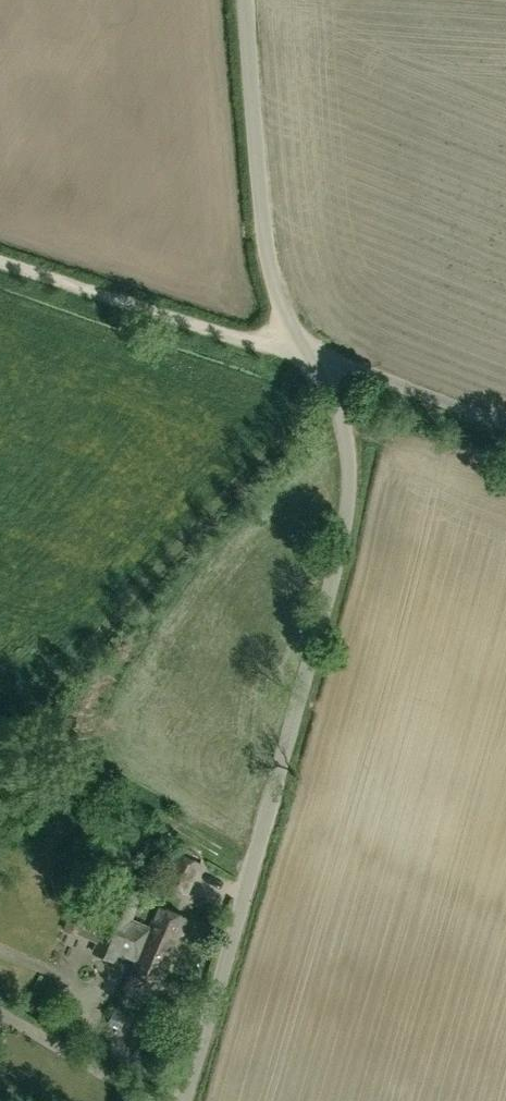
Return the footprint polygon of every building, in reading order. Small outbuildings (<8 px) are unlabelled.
[(188,895),(201,864),(190,859),(193,852),(183,848),(180,854),(179,853),(165,885),(188,895)] [(139,942),(146,925),(132,919),(140,899),(119,890),(105,925),(84,916),(94,893),(81,888),(63,930),(75,936),(76,934),(97,943),(93,952),(115,961),(117,955),(124,958),(125,956),(135,960),(141,943),(139,942)] [(141,943),(135,960),(137,961),(131,973),(160,985),(180,939),(172,936),(181,914),(159,905),(150,926),(146,925),(139,942),(141,943)]
